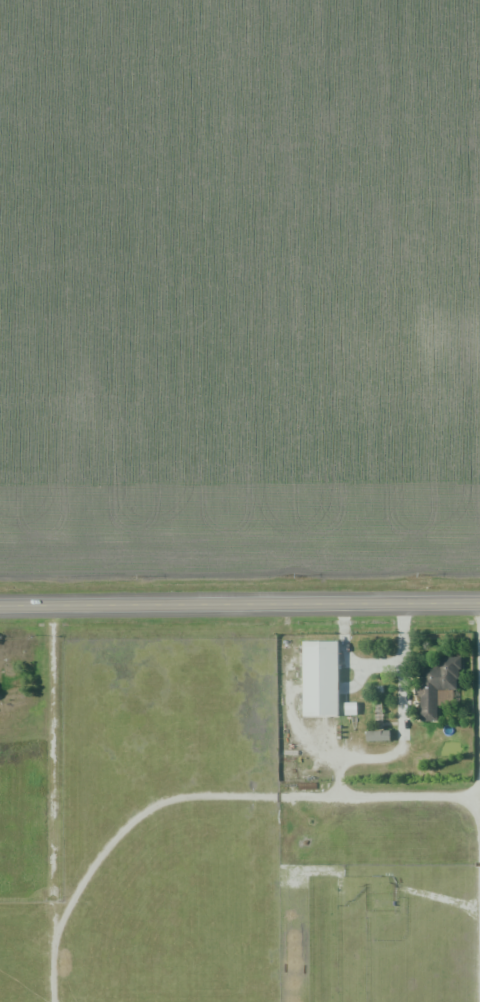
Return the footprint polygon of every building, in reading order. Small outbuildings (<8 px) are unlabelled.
[(341,715),(341,640),(303,640),(303,715),(341,715)] [(421,666),(421,721),(439,721),(439,689),(460,689),(460,656),(443,656),(443,666),(421,666)]
